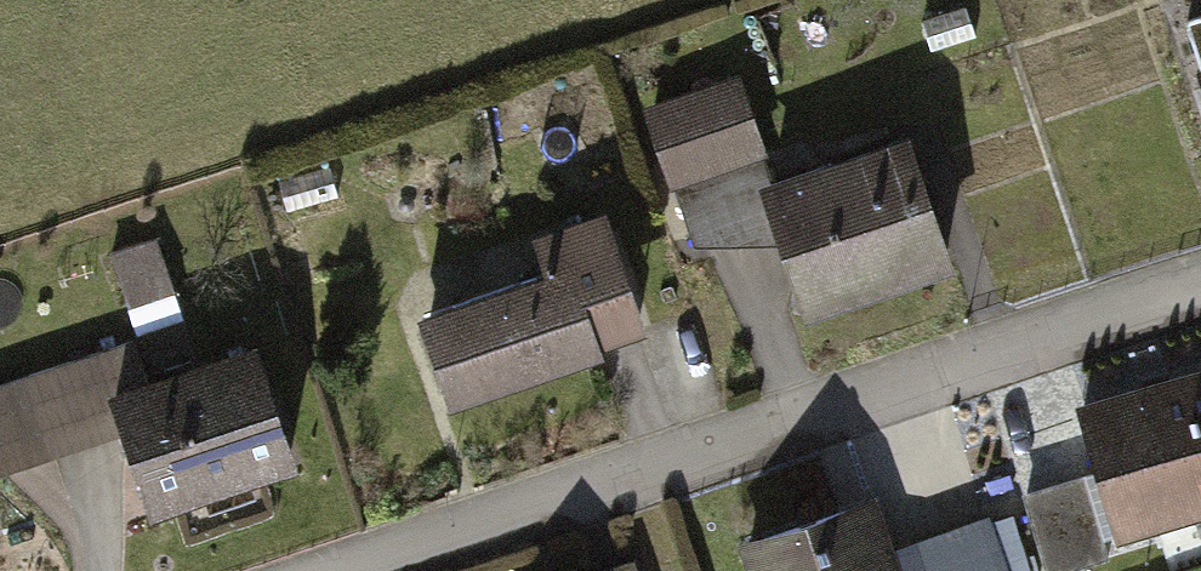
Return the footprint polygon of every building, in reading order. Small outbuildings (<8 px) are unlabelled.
[(1186,8),(1200,58),(1200,3),(1186,8)] [(744,68),(652,98),(677,176),(769,147),(744,68)] [(928,126),(782,175),(824,302),(971,253),(928,126)] [(561,263),(421,307),(447,390),(607,340),(604,331),(647,317),(612,204),(549,223),(561,263)] [(169,235),(120,253),(139,305),(188,287),(169,235)] [(0,369),(0,448),(2,454),(131,415),(123,390),(107,336),(0,369)] [(263,347),(123,390),(131,415),(157,498),(296,456),(263,347)] [(1087,411),(1122,530),(1200,507),(1200,378),(1087,411)] [(1020,496),(1047,570),(1056,570),(1108,553),(1080,475),(1020,496)] [(753,542),(763,570),(901,570),(877,500),(753,542)] [(914,549),(922,570),(1010,570),(991,520),(914,549)]
